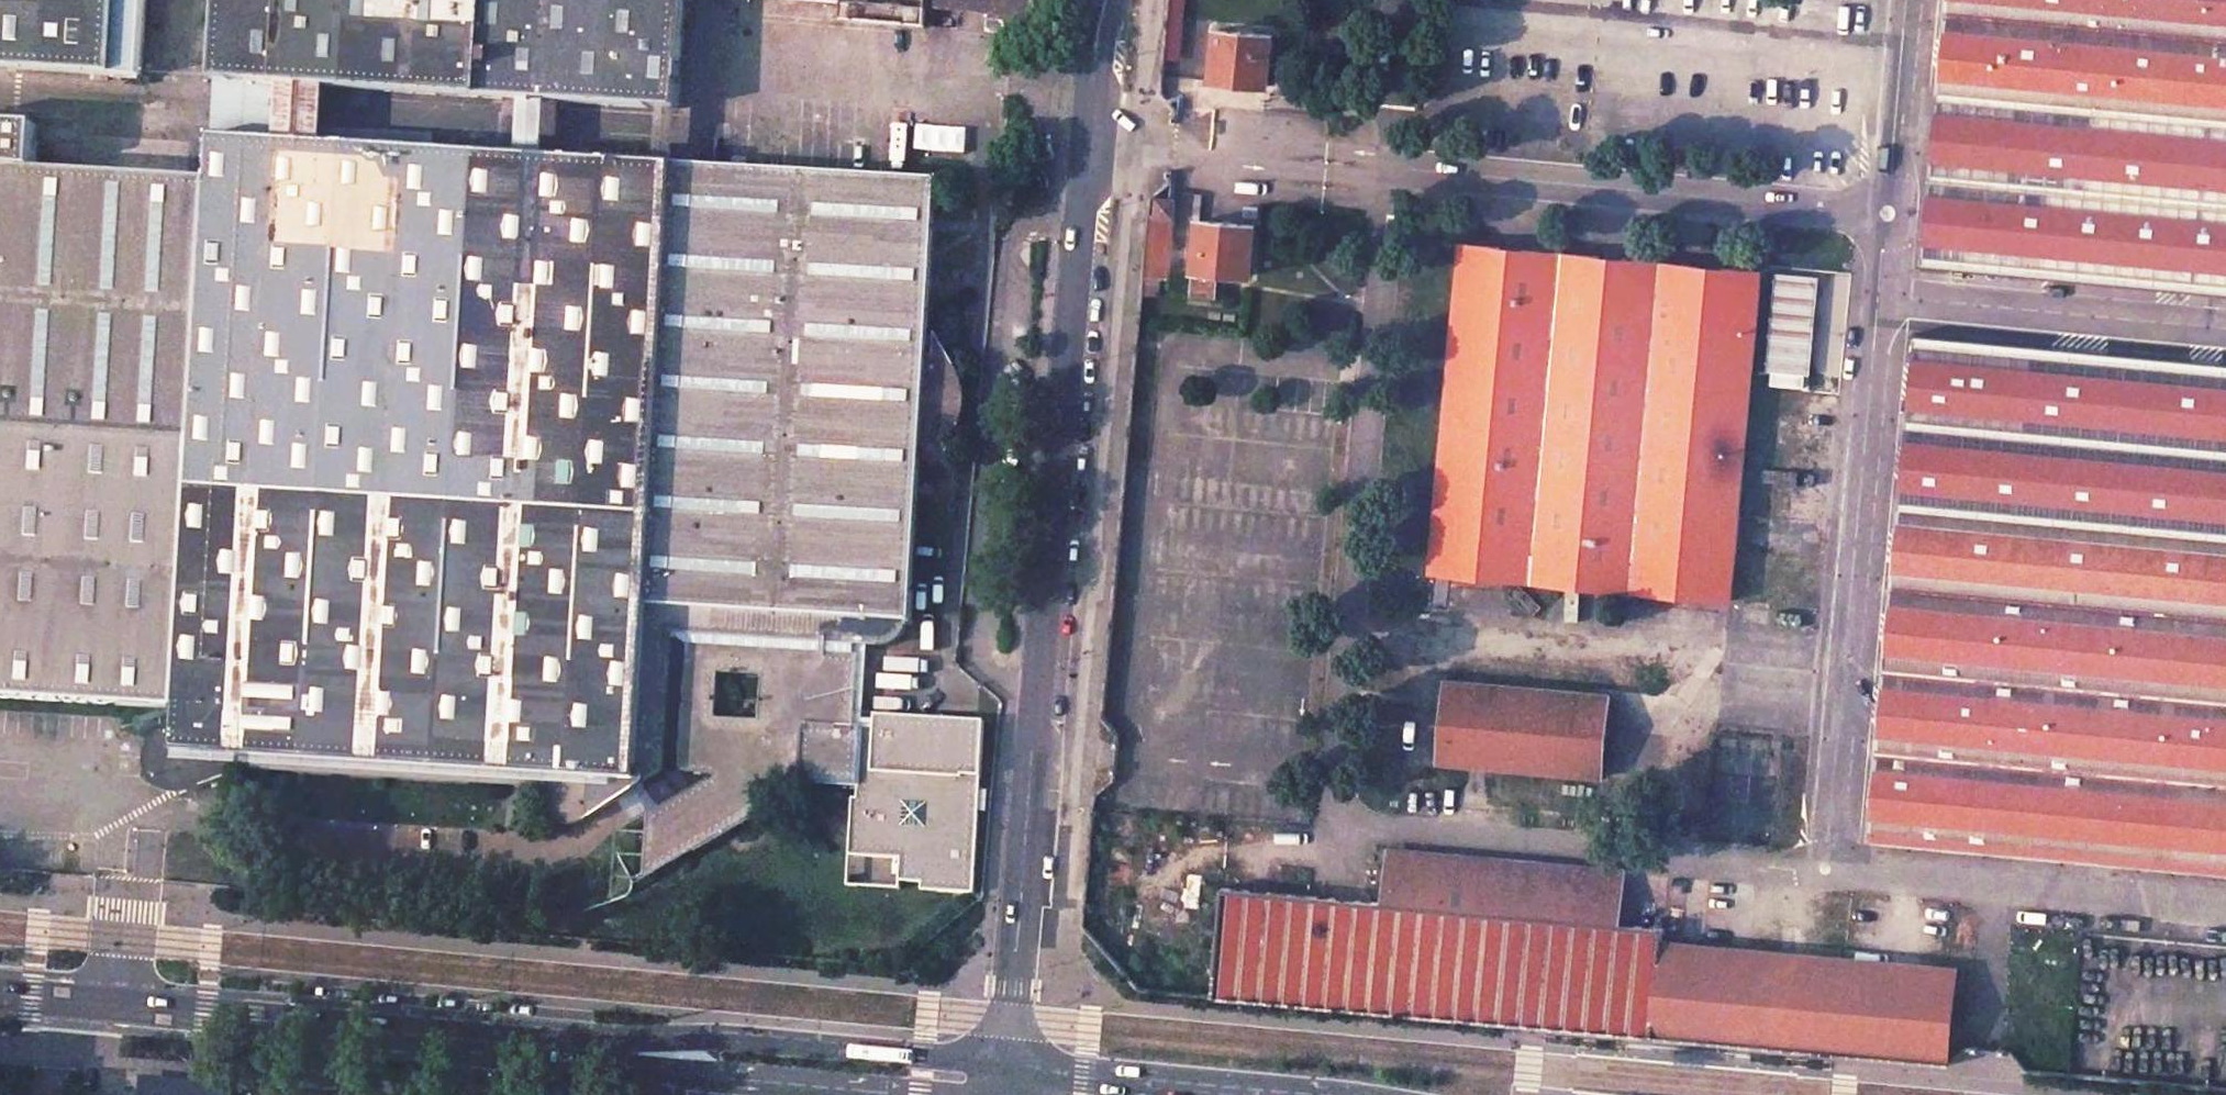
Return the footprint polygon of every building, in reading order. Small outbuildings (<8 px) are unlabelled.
[(680,162),(684,0),(216,0),(212,160),(0,154),(0,738),(648,755),(649,728),(697,671),(697,697),(793,655),(727,733),(975,942),(981,718),(768,712),(989,452),(951,365),(926,394),(932,169),(680,162)] [(143,73),(144,0),(0,0),(0,69),(143,73)] [(1065,0),(799,0),(838,3),(837,22),(926,28),(927,12),(1064,22),(1065,0)] [(1162,56),(1175,58),(1180,0),(1167,0),(1162,56)] [(1871,834),(2225,868),(2225,0),(1948,0),(1871,834)] [(957,14),(958,30),(981,29),(980,13),(957,14)] [(1272,35),(1217,30),(1212,80),(1268,85),(1272,35)] [(1173,199),(1150,197),(1140,298),(1158,300),(1160,276),(1166,277),(1173,199)] [(1254,224),(1199,220),(1191,293),(1214,296),(1217,272),(1250,276),(1254,224)] [(1761,271),(1458,243),(1428,571),(1731,600),(1761,271)] [(1770,273),(1767,386),(1812,387),(1815,274),(1770,273)] [(1607,692),(1443,680),(1437,763),(1603,777),(1607,692)] [(1618,872),(1386,851),(1382,900),(1219,888),(1212,996),(1517,1024),(1937,1063),(1946,1064),(1954,973),(1662,946),(1662,924),(1614,922),(1618,872)]
